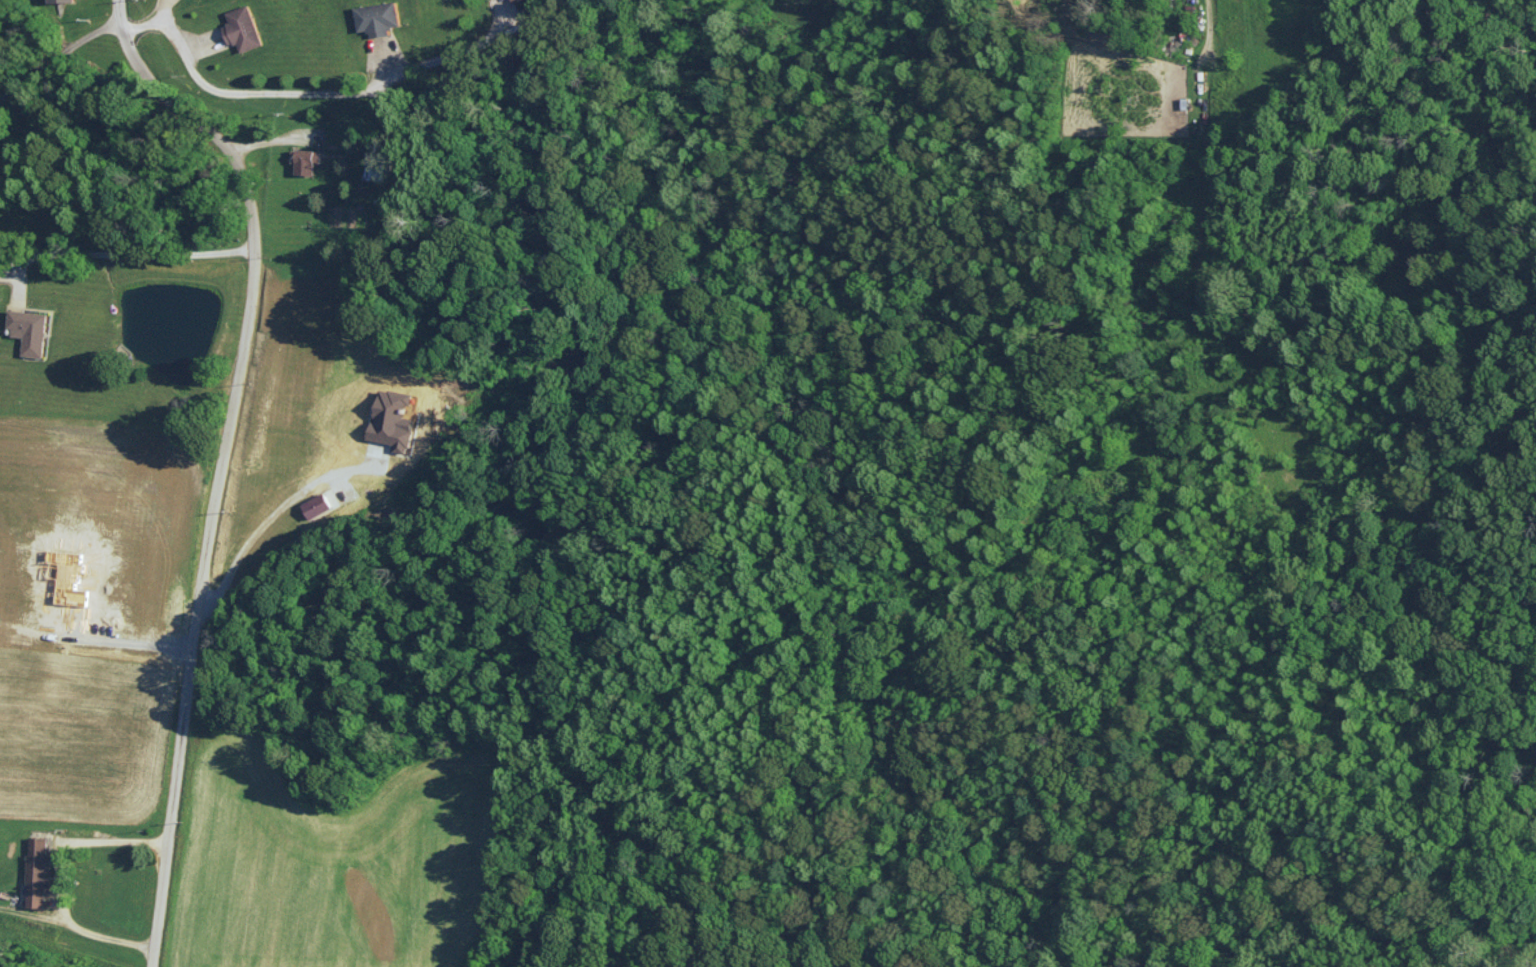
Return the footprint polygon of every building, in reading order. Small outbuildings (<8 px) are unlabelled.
[(372,29),(373,36),(393,34),(392,25),(403,24),(400,0),(358,6),(361,31),(372,29)] [(228,12),(232,23),(226,25),(232,44),(240,41),(243,51),(266,43),(252,3),(228,12)] [(293,148),(293,162),(298,162),(297,173),(320,174),(321,149),(293,148)] [(9,326),(14,327),(14,335),(25,336),(24,354),(46,356),(49,311),(11,309),(9,326)] [(418,417),(406,415),(408,402),(415,403),(417,392),(381,387),(374,438),(397,441),(396,449),(413,452),(418,417)] [(313,518),(336,505),(327,490),(305,503),(313,518)] [(55,885),(55,853),(50,853),(50,836),(31,835),(30,906),(49,906),(49,885),(55,885)]
